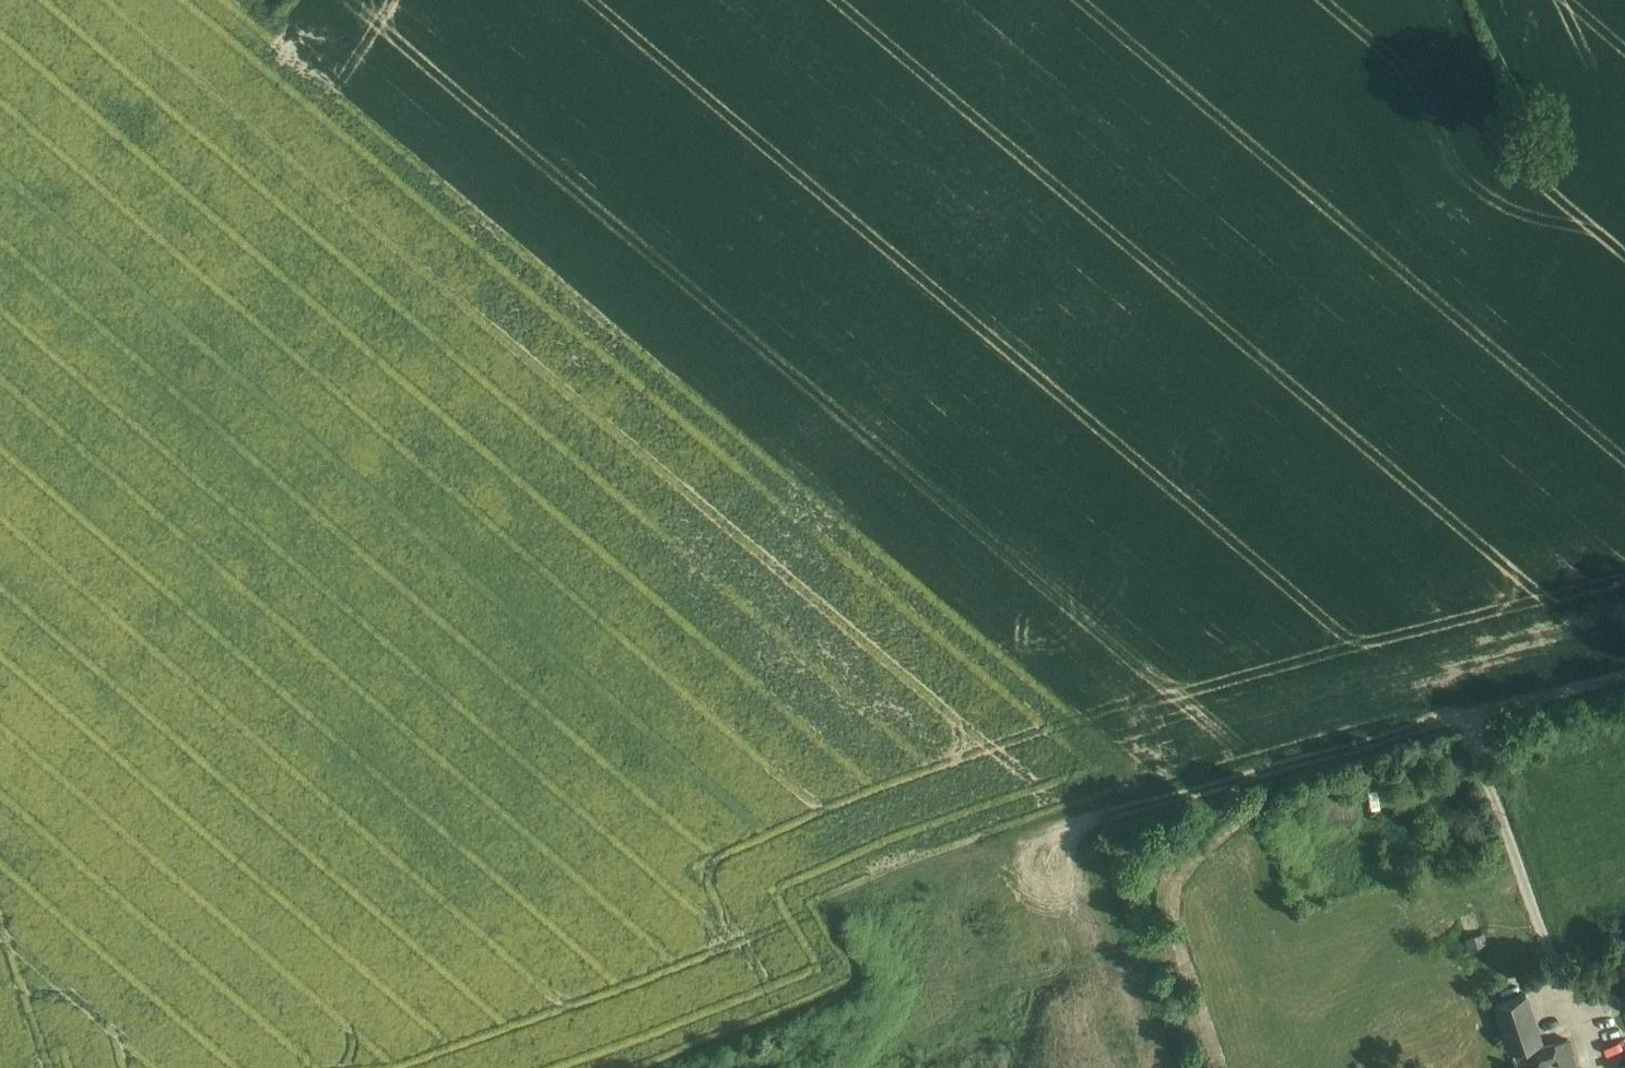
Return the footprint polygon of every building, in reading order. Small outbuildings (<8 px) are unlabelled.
[(1500,1002),(1494,1004),(1510,1051),(1513,1050),(1516,1059),(1531,1054),(1528,1045),(1542,1041),(1526,993),(1500,1002)] [(1568,1038),(1554,1042),(1558,1056),(1556,1057),(1559,1067),(1575,1063),(1568,1038)] [(1554,1042),(1535,1048),(1539,1062),(1556,1057),(1558,1056),(1554,1042)]
